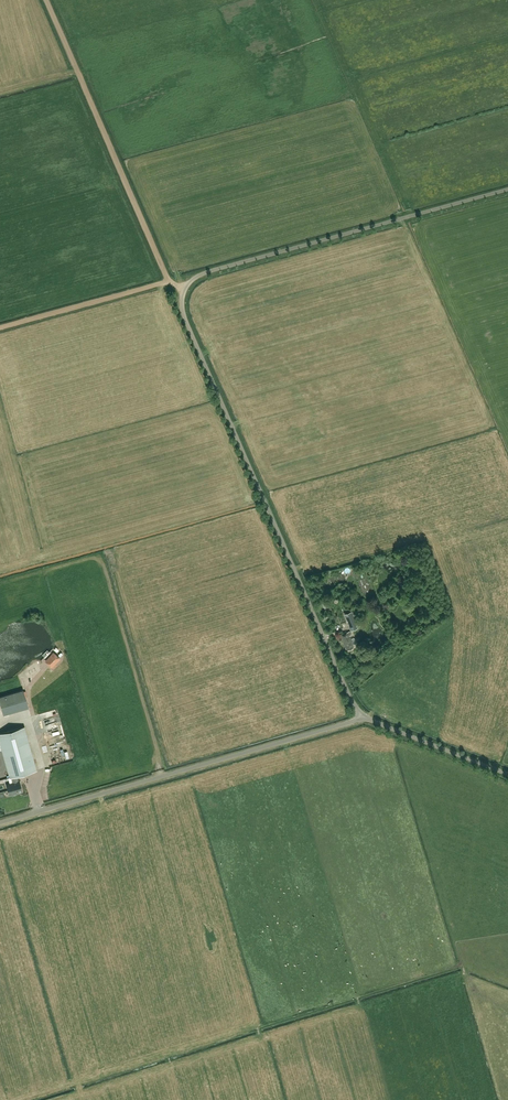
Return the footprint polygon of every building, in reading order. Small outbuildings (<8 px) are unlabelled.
[(366,580),(362,581),(364,586),(359,587),(361,594),(370,591),(366,580)] [(359,628),(355,619),(354,616),(356,615),(355,611),(353,612),(352,611),(344,614),(347,621),(348,621),(349,624),(348,624),(351,631),(359,628)] [(357,643),(355,638),(354,638),(351,639),(348,632),(340,635),(347,651),(354,648),(353,646),(354,645),(356,643),(357,643)] [(53,653),(46,661),(53,668),(56,665),(55,663),(59,659),(53,653)] [(23,690),(0,697),(0,703),(3,715),(28,707),(25,698),(24,692),(23,690)] [(59,722),(52,725),(55,730),(62,728),(59,722)] [(20,783),(19,784),(16,775),(37,770),(24,727),(0,733),(0,744),(10,777),(11,777),(13,782),(6,784),(9,795),(12,794),(13,795),(14,795),(15,795),(16,794),(16,793),(18,793),(18,792),(22,790),(20,783)]
